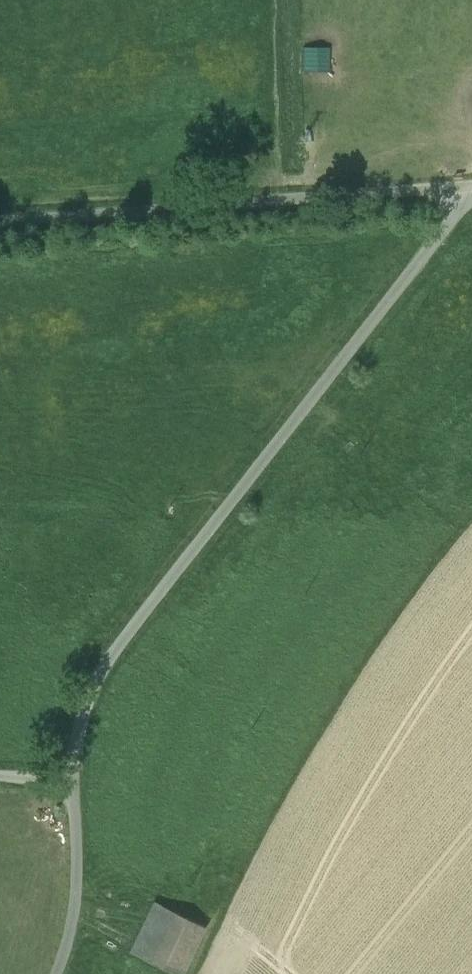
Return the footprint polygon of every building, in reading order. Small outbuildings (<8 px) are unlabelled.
[(303,71),(330,70),(330,46),(303,46),(303,71)] [(151,963),(175,913),(154,902),(129,952),(151,963)] [(174,973),(182,973),(205,927),(175,913),(151,963),(174,973)]
